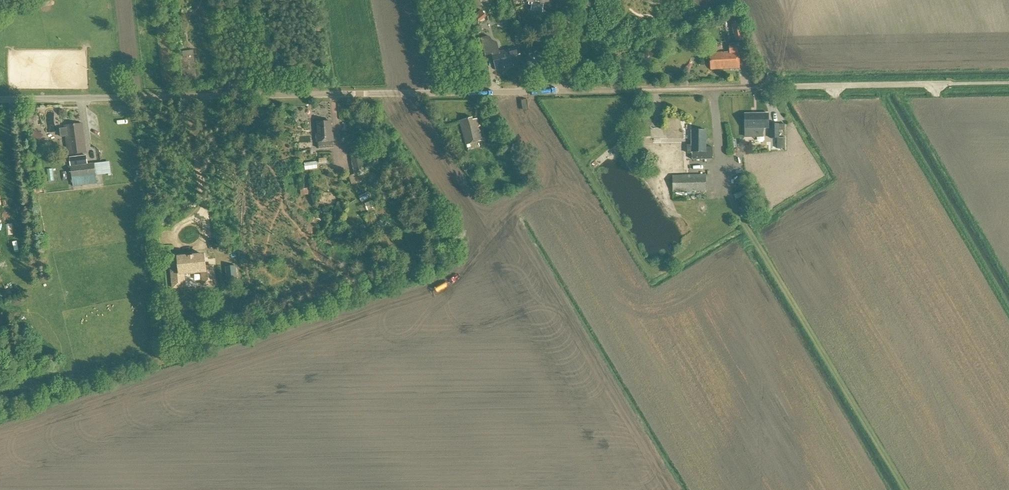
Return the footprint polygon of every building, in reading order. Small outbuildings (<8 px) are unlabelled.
[(480,22),(486,17),(482,11),(475,16),(480,22)] [(738,21),(730,22),(735,42),(742,41),(738,21)] [(518,34),(515,25),(508,27),(511,36),(518,34)] [(496,71),(505,68),(505,67),(513,65),(513,66),(522,64),(519,49),(510,51),(509,50),(499,53),(498,49),(499,49),(497,44),(497,43),(496,42),(495,42),(494,42),(493,42),(493,41),(492,41),(492,40),(491,40),(491,39),(491,38),(490,38),(490,37),(489,37),(488,37),(487,37),(481,38),(485,56),(492,55),(496,71)] [(713,57),(710,58),(711,70),(740,69),(739,52),(738,52),(737,44),(729,45),(730,53),(713,54),(713,57)] [(768,114),(745,115),(745,129),(745,137),(758,137),(758,135),(763,135),(763,129),(768,129),(768,114)] [(466,146),(483,141),(477,119),(473,121),(472,118),(460,121),(466,146)] [(332,142),(334,142),(333,134),(332,134),(331,123),(317,123),(318,135),(317,135),(317,143),(319,143),(319,149),(333,148),(332,142)] [(69,155),(86,153),(82,124),(64,126),(66,138),(67,138),(69,155)] [(771,125),(771,139),(777,139),(779,139),(779,131),(785,131),(785,125),(771,125)] [(687,146),(687,154),(691,154),(691,161),(712,161),(712,148),(706,148),(705,132),(691,132),(691,133),(691,140),(691,146),(687,146)] [(661,139),(662,160),(666,160),(667,172),(685,171),(684,146),(666,147),(665,139),(661,139)] [(88,165),(87,156),(70,159),(73,188),(97,185),(94,164),(88,165)] [(365,172),(361,156),(351,158),(354,174),(365,172)] [(673,192),(706,192),(706,176),(672,176),(673,192)] [(170,270),(172,289),(186,288),(185,275),(201,274),(202,287),(216,285),(214,265),(206,266),(205,254),(176,257),(178,270),(170,270)]
